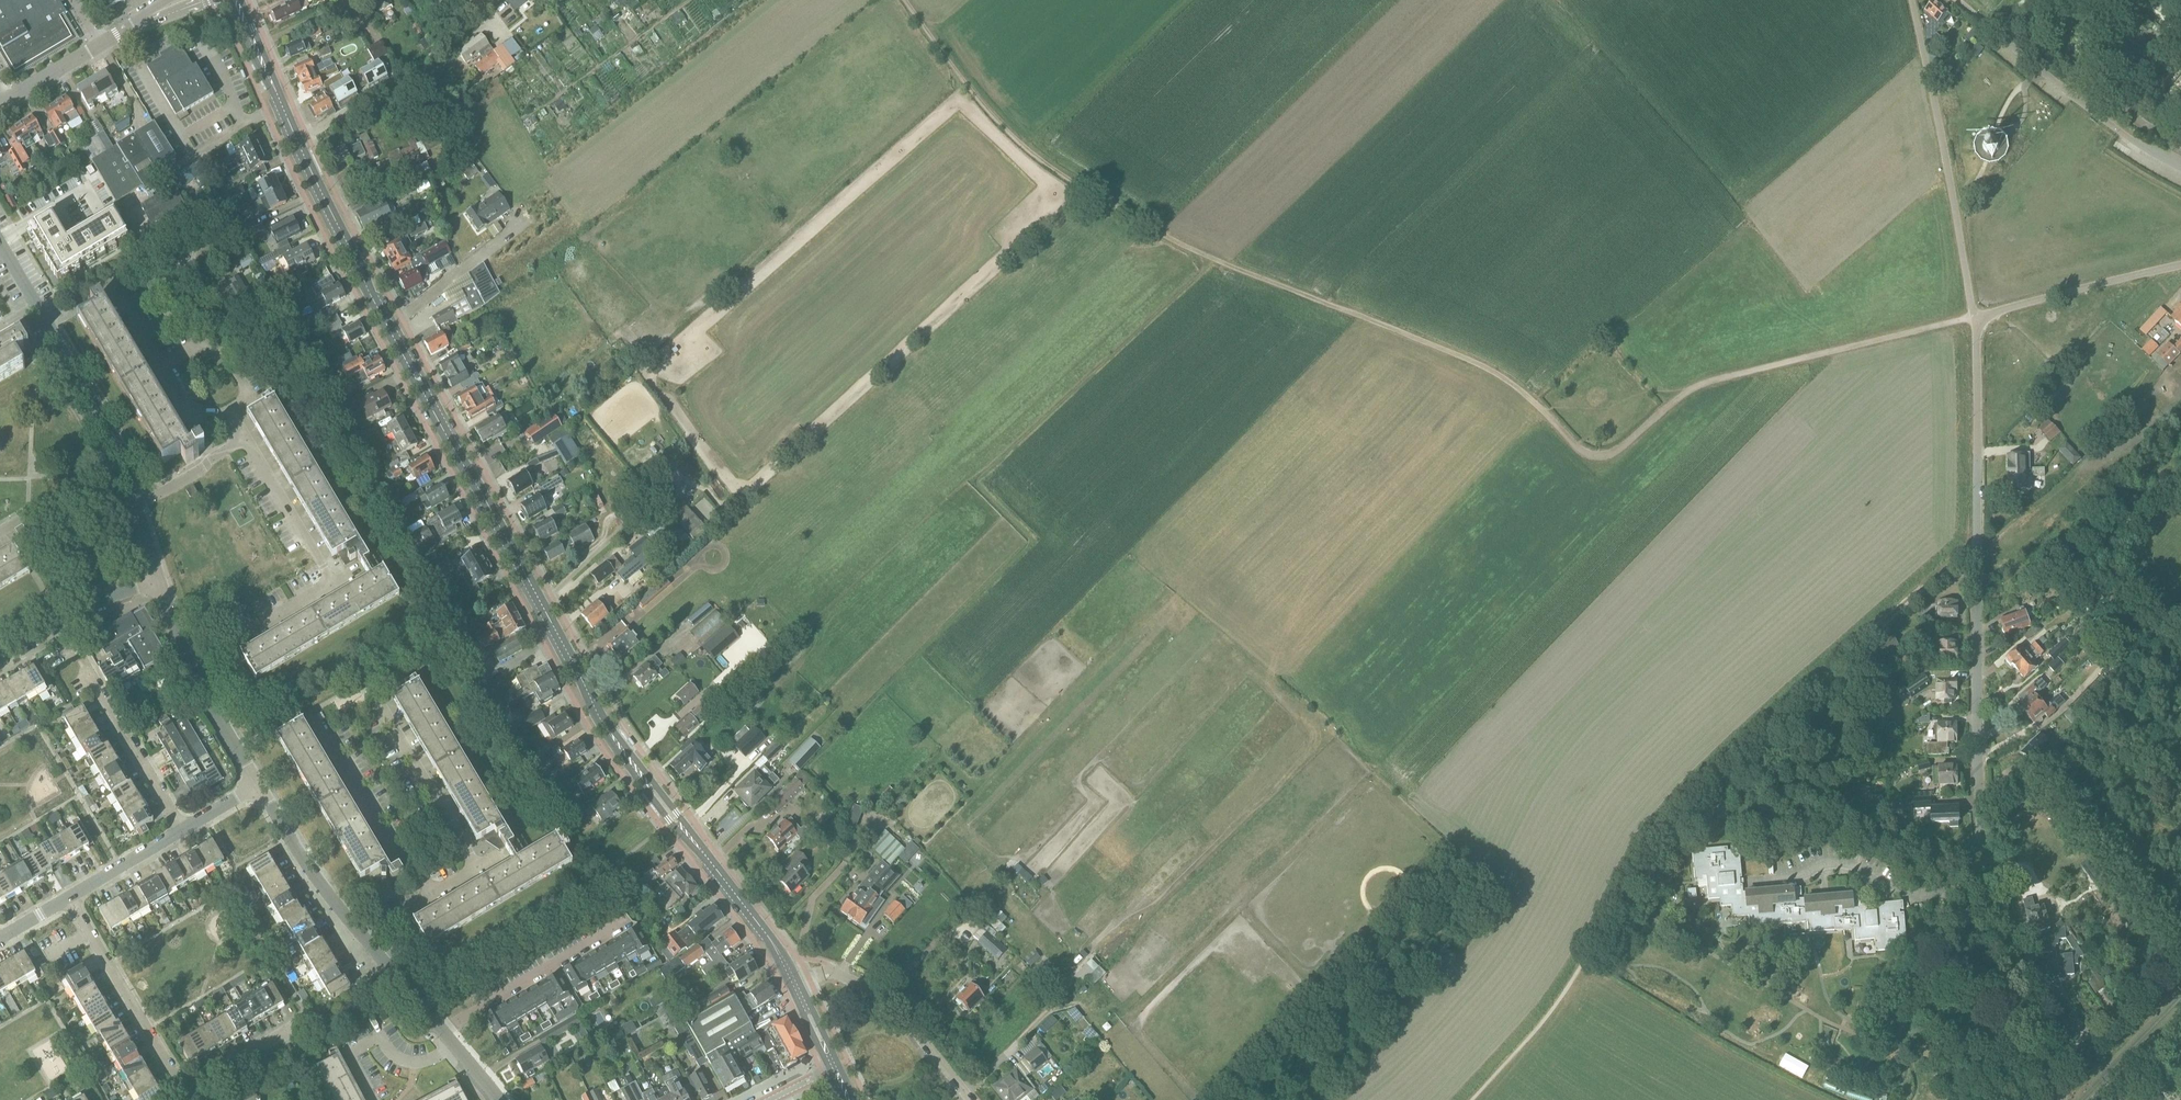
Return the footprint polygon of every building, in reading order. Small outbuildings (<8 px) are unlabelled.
[(2,38),(7,47),(2,50),(14,72),(72,38),(69,33),(59,17),(66,13),(60,3),(64,1),(63,0),(0,0),(0,39),(2,38)] [(106,12),(125,0),(99,0),(106,12)] [(270,15),(273,22),(276,21),(277,22),(301,11),(300,11),(307,8),(304,0),(305,0),(299,0),(296,1),(272,12),(273,14),(270,15)] [(380,10),(391,5),(389,0),(375,0),(380,10)] [(1925,28),(1931,53),(1943,40),(1936,33),(1952,16),(1947,12),(1948,11),(1936,0),(1935,0),(1925,10),(1923,13),(1929,18),(1927,20),(1930,23),(1925,28)] [(630,12),(625,16),(629,21),(634,17),(630,12)] [(617,13),(611,18),(614,22),(620,17),(617,13)] [(309,39),(311,38),(312,39),(322,34),(324,33),(320,25),(318,26),(308,31),(306,32),(309,39)] [(590,30),(593,34),(599,30),(596,25),(590,30)] [(584,29),(582,27),(575,31),(578,37),(588,32),(586,28),(584,29)] [(1982,34),(1974,28),(1970,32),(1977,38),(1982,34)] [(482,35),(458,53),(466,63),(479,53),(483,59),(476,65),(482,73),(497,61),(504,70),(515,63),(512,59),(511,57),(502,46),(502,45),(494,51),(482,35)] [(311,49),(310,46),(307,39),(301,42),(300,41),(292,44),(293,44),(286,47),(290,57),(297,54),(297,55),(305,51),(305,52),(311,49)] [(424,50),(431,46),(427,40),(420,45),(424,50)] [(374,62),(383,57),(388,54),(381,42),(367,50),(374,62)] [(1977,44),(1971,52),(1977,57),(1983,49),(1977,44)] [(316,53),(319,59),(334,53),(331,46),(316,53)] [(181,47),(147,67),(176,115),(177,115),(183,111),(186,109),(210,95),(194,68),(181,47)] [(1955,65),(1951,59),(1935,72),(1940,78),(1955,65)] [(389,79),(378,60),(369,65),(380,85),(389,79)] [(311,61),(294,68),(300,81),(324,69),(321,64),(313,67),(311,61)] [(324,69),(300,81),(306,94),(322,86),(319,79),(326,76),(327,77),(338,72),(335,65),(324,69)] [(370,91),(380,85),(369,65),(359,71),(370,91)] [(105,71),(89,81),(99,99),(105,95),(108,99),(119,93),(105,71)] [(325,89),(343,79),(340,74),(322,83),(325,89)] [(360,98),(348,77),(338,82),(350,104),(360,98)] [(99,99),(89,81),(77,88),(90,110),(94,107),(92,103),(99,99)] [(341,110),(350,104),(338,82),(329,88),(341,110)] [(335,112),(323,91),(316,95),(319,100),(309,105),(310,106),(308,106),(311,112),(313,111),(315,114),(313,115),(315,118),(317,117),(317,118),(326,112),(328,117),(335,112)] [(79,117),(75,111),(66,96),(61,99),(60,98),(56,100),(56,101),(55,102),(64,118),(68,124),(79,117)] [(565,96),(554,104),(558,109),(560,111),(565,106),(566,106),(565,105),(569,101),(565,96)] [(48,105),(49,107),(44,110),(56,131),(50,134),(57,147),(63,143),(56,130),(68,124),(64,118),(55,102),(53,104),(52,102),(48,105)] [(183,111),(177,115),(179,119),(180,121),(189,116),(188,114),(187,112),(186,109),(183,111)] [(44,136),(41,130),(32,116),(27,119),(26,118),(21,121),(22,122),(21,122),(31,138),(37,134),(39,138),(44,136)] [(127,119),(118,123),(121,130),(130,125),(127,119)] [(34,145),(33,143),(30,138),(31,138),(21,122),(19,123),(19,122),(14,125),(15,126),(9,129),(15,139),(10,142),(14,149),(22,162),(23,164),(29,160),(22,148),(24,147),(25,148),(26,150),(34,145)] [(107,152),(92,162),(116,203),(142,186),(139,181),(157,171),(176,159),(154,124),(124,142),(117,147),(114,148),(107,152)] [(2006,149),(2006,141),(2001,134),(1993,131),(1985,132),(1979,137),(1976,145),(1977,153),(1981,159),(1989,162),(1997,161),(2003,156),(2006,149)] [(104,132),(97,136),(107,152),(114,148),(104,132)] [(401,154),(389,159),(376,165),(381,175),(420,158),(422,162),(430,158),(427,152),(443,145),(438,133),(424,139),(423,136),(408,142),(411,147),(400,152),(401,154)] [(50,135),(43,138),(49,148),(55,145),(50,135)] [(96,150),(87,155),(90,160),(91,162),(92,162),(107,152),(97,136),(91,140),(92,143),(96,150)] [(245,158),(261,151),(259,145),(260,145),(258,139),(256,140),(255,139),(233,149),(236,154),(220,162),(223,169),(226,167),(245,158)] [(1,157),(5,164),(6,163),(12,173),(14,176),(20,172),(25,169),(14,150),(7,154),(0,142),(0,158),(1,157)] [(359,166),(365,163),(378,158),(371,142),(363,145),(368,156),(357,161),(359,166)] [(360,143),(352,147),(351,145),(345,148),(330,155),(336,167),(350,161),(350,160),(356,158),(357,159),(366,155),(360,143)] [(264,156),(261,151),(245,158),(226,167),(228,172),(248,163),(251,171),(250,171),(254,178),(267,172),(264,165),(267,163),(266,162),(268,161),(265,156),(264,156)] [(197,163),(204,173),(207,178),(214,174),(204,159),(197,163)] [(204,173),(197,163),(195,165),(194,164),(180,174),(187,185),(204,173)] [(469,180),(479,173),(472,163),(462,171),(469,180)] [(95,173),(92,167),(91,166),(86,169),(90,176),(91,176),(95,173)] [(410,182),(406,171),(405,172),(395,176),(399,187),(410,182)] [(48,187),(57,182),(53,176),(44,182),(48,187)] [(265,197),(280,190),(274,178),(259,184),(265,197)] [(397,189),(394,181),(386,184),(385,182),(369,189),(374,200),(397,189)] [(225,203),(245,193),(241,186),(221,195),(225,203)] [(175,188),(142,205),(151,224),(165,217),(166,220),(174,215),(173,213),(185,207),(175,188)] [(280,190),(265,197),(260,199),(266,213),(271,210),(286,203),(280,190)] [(498,191),(466,213),(478,231),(511,209),(498,191)] [(396,213),(392,204),(388,194),(370,202),(372,207),(356,214),(363,229),(385,218),(391,216),(395,214),(396,213)] [(237,211),(231,214),(234,221),(237,227),(238,227),(241,233),(255,226),(252,219),(242,224),(240,218),(237,211)] [(52,217),(29,231),(58,280),(129,239),(115,215),(70,241),(66,236),(64,237),(52,217)] [(293,217),(279,224),(279,223),(269,228),(277,245),(301,233),(293,217)] [(497,224),(489,229),(494,237),(502,231),(497,224)] [(419,226),(408,231),(412,239),(423,234),(419,226)] [(245,243),(260,235),(256,227),(241,234),(245,243)] [(387,260),(389,259),(405,250),(403,247),(408,244),(404,237),(383,248),(381,249),(383,252),(382,253),(386,259),(386,258),(387,260)] [(424,260),(412,266),(415,271),(400,279),(405,290),(410,287),(415,296),(421,292),(416,284),(429,277),(424,269),(428,267),(451,255),(448,242),(422,256),(424,260)] [(291,274),(292,274),(295,280),(308,272),(305,266),(315,261),(307,244),(282,255),(291,274)] [(410,263),(412,266),(424,260),(422,256),(421,255),(416,258),(412,251),(407,254),(405,250),(389,259),(387,260),(389,263),(388,263),(392,270),(392,269),(394,271),(410,263)] [(261,267),(268,263),(281,257),(277,251),(257,261),(261,267)] [(253,264),(249,256),(244,259),(239,261),(243,269),(253,264)] [(455,317),(457,321),(485,306),(500,294),(483,263),(468,275),(472,283),(460,290),(466,299),(433,317),(438,327),(455,317)] [(255,277),(261,289),(268,286),(262,274),(255,277)] [(334,281),(331,276),(312,287),(317,297),(315,297),(322,310),(323,309),(345,297),(342,292),(343,289),(341,286),(339,286),(338,284),(337,285),(335,281),(334,281)] [(238,279),(232,282),(231,280),(216,289),(232,316),(238,312),(250,305),(242,292),(244,290),(238,279)] [(96,312),(79,322),(79,323),(80,322),(82,321),(166,462),(164,463),(163,464),(163,465),(180,454),(183,459),(186,464),(187,465),(200,457),(197,453),(205,449),(200,442),(193,446),(183,430),(181,427),(179,428),(178,428),(177,429),(99,299),(101,298),(102,298),(101,297),(91,304),(96,312)] [(2139,328),(2145,334),(2166,311),(2159,306),(2139,328)] [(2172,317),(2180,326),(2180,308),(2172,317)] [(314,314),(299,322),(304,332),(319,323),(314,314)] [(364,334),(365,332),(363,330),(362,330),(358,323),(348,328),(348,327),(343,329),(341,326),(342,325),(337,315),(325,321),(333,336),(338,333),(341,339),(345,337),(349,344),(365,336),(364,334)] [(441,333),(424,342),(432,355),(448,346),(443,337),(451,333),(448,328),(454,325),(457,323),(457,322),(455,318),(438,328),(441,333)] [(322,324),(316,327),(321,336),(327,333),(322,324)] [(22,366),(23,369),(24,370),(25,371),(26,370),(25,369),(24,367),(23,365),(28,362),(34,358),(33,356),(30,350),(21,335),(9,343),(10,345),(7,346),(0,351),(0,380),(22,366)] [(2149,357),(2159,347),(2152,340),(2142,350),(2149,357)] [(2157,354),(2162,360),(2169,366),(2169,365),(2170,366),(2180,354),(2180,353),(2180,341),(2175,348),(2170,343),(2168,342),(2157,354)] [(456,349),(459,355),(472,348),(468,342),(456,349)] [(486,355),(489,358),(507,347),(505,343),(486,355)] [(466,358),(469,363),(476,359),(473,354),(466,358)] [(358,357),(340,367),(347,380),(355,376),(360,385),(368,381),(369,380),(377,376),(385,372),(377,358),(369,362),(368,360),(365,361),(362,355),(358,357)] [(456,356),(439,365),(440,366),(440,369),(441,371),(443,372),(446,377),(462,367),(456,356)] [(462,367),(446,377),(449,381),(448,383),(450,386),(452,387),(452,388),(460,384),(462,389),(477,380),(478,375),(476,374),(474,375),(468,364),(462,367)] [(458,397),(459,399),(458,401),(460,403),(462,404),(464,409),(481,399),(495,391),(499,388),(497,384),(478,394),(475,389),(480,385),(477,380),(462,389),(465,393),(458,397)] [(386,415),(384,411),(391,407),(382,391),(370,398),(369,397),(358,402),(367,420),(375,416),(377,420),(386,415)] [(481,399),(464,409),(467,413),(467,415),(468,418),(470,419),(471,420),(485,412),(488,415),(504,406),(502,402),(495,406),(492,400),(498,397),(495,391),(481,399)] [(335,555),(332,557),(339,553),(346,565),(355,560),(358,558),(361,564),(364,562),(370,558),(369,558),(363,547),(362,548),(358,541),(356,542),(272,400),(275,399),(275,398),(247,414),(248,415),(251,413),(293,484),(335,555)] [(334,405),(333,406),(341,421),(354,415),(345,399),(334,405)] [(511,423),(504,412),(475,429),(483,443),(496,435),(497,437),(507,432),(504,427),(511,423)] [(555,416),(537,428),(536,426),(527,431),(534,444),(561,426),(555,416)] [(392,434),(395,440),(409,433),(402,419),(381,431),(384,437),(385,438),(392,434)] [(2052,423),(2042,433),(2046,438),(2056,428),(2055,426),(2052,423)] [(380,432),(376,425),(350,439),(354,446),(380,432)] [(409,433),(390,443),(397,456),(395,457),(396,458),(385,464),(389,472),(398,467),(408,461),(410,459),(406,451),(416,446),(409,433)] [(536,459),(527,464),(530,470),(540,464),(560,456),(566,465),(581,456),(569,436),(554,445),(557,450),(536,459)] [(2014,455),(2008,455),(2009,470),(2030,470),(2030,452),(2013,453),(2014,455)] [(2076,453),(2068,461),(2073,466),(2081,459),(2076,453)] [(420,487),(430,481),(426,474),(433,470),(432,469),(433,466),(432,464),(429,463),(426,457),(409,468),(416,480),(420,487)] [(402,474),(398,467),(389,472),(394,479),(395,479),(402,474)] [(2030,470),(2009,470),(2009,488),(2026,488),(2026,474),(2033,473),(2033,476),(2045,476),(2045,468),(2033,468),(2033,470),(2030,470)] [(566,470),(561,473),(563,478),(569,474),(566,470)] [(524,473),(508,482),(516,494),(531,485),(524,473)] [(541,489),(544,494),(563,483),(560,477),(541,489)] [(658,489),(654,485),(646,492),(644,493),(648,497),(658,489)] [(421,489),(415,493),(399,502),(403,509),(419,500),(422,504),(426,511),(447,498),(446,497),(448,496),(447,493),(444,491),(443,491),(440,486),(425,495),(421,489)] [(186,492),(191,499),(198,495),(194,487),(187,491),(186,492)] [(708,531),(671,490),(658,501),(696,542),(708,531)] [(522,507),(520,508),(526,518),(528,517),(528,518),(542,510),(545,508),(551,505),(546,497),(543,499),(541,496),(538,498),(537,497),(521,506),(522,507)] [(561,505),(551,510),(548,512),(544,514),(543,515),(547,521),(533,529),(540,541),(556,532),(552,525),(554,524),(552,519),(565,513),(562,508),(562,506),(561,505)] [(433,521),(427,524),(427,526),(429,528),(434,526),(441,538),(457,529),(455,527),(461,523),(454,510),(438,518),(433,521)] [(663,524),(649,535),(653,541),(668,530),(663,524)] [(585,525),(568,535),(576,550),(594,540),(585,525)] [(679,525),(672,530),(679,540),(680,539),(683,543),(689,538),(686,534),(679,525)] [(425,528),(408,538),(418,555),(436,545),(425,528)] [(16,535),(22,546),(30,542),(23,531),(16,535)] [(630,550),(636,558),(651,546),(644,539),(630,550)] [(564,541),(559,544),(559,543),(544,551),(549,561),(564,553),(564,552),(568,550),(564,541)] [(16,549),(0,559),(0,588),(28,571),(30,574),(16,549)] [(591,574),(599,584),(619,568),(621,571),(634,560),(625,549),(618,555),(620,558),(615,562),(611,557),(591,574)] [(649,554),(646,551),(618,574),(625,583),(651,561),(647,556),(649,554)] [(478,552),(462,561),(452,567),(448,561),(431,571),(436,581),(458,569),(459,571),(466,568),(469,573),(488,562),(484,555),(480,554),(478,552)] [(417,562),(420,568),(430,563),(426,556),(417,562)] [(476,586),(492,576),(490,572),(492,569),(488,562),(469,573),(473,580),(467,584),(470,589),(476,586)] [(243,656),(241,653),(240,653),(242,657),(246,664),(256,681),(257,681),(257,680),(256,678),(397,594),(399,596),(400,596),(383,568),(382,568),(384,572),(370,580),(311,616),(243,656)] [(2046,582),(2052,578),(2056,575),(2053,571),(2029,590),(2034,596),(2037,594),(2040,595),(2050,586),(2046,582)] [(637,602),(643,609),(671,584),(665,577),(637,602)] [(2073,593),(2077,597),(2082,592),(2078,588),(2073,593)] [(482,610),(488,606),(484,599),(477,602),(482,610)] [(597,602),(582,615),(593,629),(608,616),(613,611),(603,599),(597,603),(597,602)] [(1922,613),(1931,605),(1926,600),(1917,608),(1922,613)] [(1939,603),(1939,609),(1936,609),(1936,618),(1940,618),(1957,618),(1957,602),(1939,603)] [(442,608),(452,627),(459,624),(449,604),(442,608)] [(512,604),(496,613),(499,618),(501,622),(493,627),(492,625),(486,628),(490,634),(494,632),(500,629),(500,630),(520,619),(518,617),(519,615),(517,612),(515,611),(515,610),(512,604)] [(693,627),(713,610),(708,604),(688,620),(693,627)] [(2018,610),(2019,614),(2000,621),(2005,635),(2032,625),(2027,613),(2025,607),(2018,610)] [(137,615),(133,617),(143,634),(124,645),(124,646),(128,643),(144,671),(145,671),(145,670),(167,657),(153,632),(157,629),(145,609),(136,614),(137,615)] [(702,645),(726,623),(715,611),(690,632),(702,645)] [(115,619),(112,614),(90,628),(106,656),(110,653),(114,660),(126,652),(123,646),(124,646),(124,645),(143,634),(133,617),(131,615),(116,624),(114,620),(115,619)] [(520,619),(500,630),(505,639),(515,634),(519,640),(527,635),(524,630),(525,629),(524,626),(525,625),(523,622),(521,622),(520,619)] [(2080,628),(2083,632),(2089,626),(2085,623),(2080,628)] [(731,629),(727,625),(702,648),(713,661),(739,638),(731,629)] [(628,627),(622,633),(607,646),(622,664),(644,645),(628,627)] [(494,632),(490,634),(477,641),(483,651),(499,642),(494,632)] [(2091,654),(2101,643),(2091,633),(2083,641),(2086,644),(2084,646),(2091,654)] [(1893,636),(1876,645),(1883,656),(1899,646),(1893,636)] [(2030,656),(2043,645),(2042,645),(2047,641),(2043,637),(2026,652),(2021,646),(2007,659),(2008,659),(2006,661),(2011,665),(2012,664),(2016,669),(2030,656)] [(1957,643),(1937,643),(1937,638),(1934,638),(1919,646),(1922,652),(1934,645),(1934,658),(1949,658),(1949,664),(1956,664),(1956,658),(1957,658),(1957,643)] [(2030,656),(2016,669),(2026,679),(2039,666),(2035,661),(2047,651),(2043,645),(2030,656)] [(2048,654),(2054,661),(2064,651),(2058,645),(2048,654)] [(110,653),(114,660),(99,668),(109,685),(119,678),(122,683),(140,673),(128,652),(127,653),(126,652),(114,660),(110,653)] [(676,669),(686,660),(680,653),(670,662),(676,669)] [(1870,666),(1871,667),(1882,660),(1878,654),(1867,661),(1870,666)] [(652,660),(651,659),(640,668),(642,669),(633,677),(643,688),(658,674),(663,679),(669,674),(664,668),(661,671),(658,667),(661,664),(655,657),(652,660)] [(2055,673),(2064,664),(2063,663),(2058,658),(2049,667),(2055,673)] [(1859,664),(1863,670),(1870,666),(1867,661),(1867,660),(1859,664)] [(42,665),(35,669),(44,683),(49,680),(51,679),(42,665)] [(534,694),(555,682),(546,666),(537,671),(535,668),(515,679),(521,690),(510,696),(514,704),(534,694)] [(24,674),(35,693),(38,698),(54,688),(49,680),(44,683),(35,669),(34,667),(24,674)] [(1927,672),(1923,675),(1928,683),(1931,688),(1933,690),(1938,691),(1938,700),(1946,700),(1946,704),(1952,704),(1952,700),(1955,700),(1955,699),(1956,697),(1956,693),(1955,692),(1955,691),(1955,688),(1957,688),(1957,680),(1946,680),(1946,672),(1927,672)] [(35,693),(24,674),(14,680),(26,699),(35,693)] [(1923,675),(1904,688),(1909,696),(1911,695),(1928,683),(1923,675)] [(489,695),(503,683),(498,677),(484,689),(489,695)] [(2023,700),(2019,704),(2021,706),(2020,707),(2022,709),(2021,711),(2023,713),(2026,713),(2027,715),(2042,702),(2036,695),(2047,686),(2041,679),(2020,697),(2023,700)] [(14,680),(5,685),(17,705),(26,699),(14,680)] [(555,682),(534,694),(539,691),(541,696),(537,699),(541,707),(551,701),(551,700),(556,697),(554,694),(560,690),(555,682)] [(416,684),(392,699),(393,699),(395,698),(479,839),(477,840),(476,841),(477,841),(486,836),(488,840),(489,840),(499,847),(501,849),(502,849),(505,848),(508,846),(514,843),(508,832),(507,832),(505,833),(504,832),(501,827),(492,811),(417,685),(416,684)] [(5,685),(0,688),(0,698),(7,711),(17,705),(5,685)] [(689,685),(676,696),(684,705),(697,693),(689,685)] [(754,695),(748,692),(745,691),(740,705),(749,709),(754,695)] [(2042,702),(2027,715),(2029,717),(2029,719),(2030,721),(2033,721),(2034,723),(2035,722),(2038,726),(2044,720),(2042,718),(2046,715),(2049,718),(2066,703),(2059,695),(2046,707),(2042,702)] [(688,715),(675,727),(684,737),(697,726),(696,725),(702,719),(704,717),(712,710),(705,702),(689,717),(688,715)] [(499,705),(495,707),(496,709),(499,713),(505,710),(502,706),(499,705)] [(89,719),(83,709),(75,713),(72,707),(60,715),(63,720),(61,722),(67,732),(69,730),(70,730),(89,719)] [(2081,718),(2072,708),(2064,716),(2072,724),(2074,722),(2075,724),(2081,718)] [(541,722),(546,720),(539,709),(523,719),(529,729),(541,722)] [(37,715),(28,720),(31,725),(40,720),(37,716),(37,715)] [(164,748),(194,730),(186,718),(173,726),(167,716),(159,721),(165,731),(157,736),(164,748)] [(549,726),(553,733),(549,735),(552,740),(556,738),(572,728),(564,716),(558,720),(557,721),(549,726)] [(89,719),(70,730),(75,740),(95,729),(89,719)] [(300,723),(279,735),(364,877),(361,878),(360,879),(361,879),(361,880),(371,873),(374,878),(377,878),(382,878),(382,879),(387,879),(387,873),(389,872),(393,879),(404,873),(399,865),(397,867),(395,862),(389,862),(388,862),(387,863),(385,864),(377,852),(301,723),(303,722),(302,721),(300,723)] [(207,728),(204,723),(198,727),(201,732),(207,728)] [(1939,744),(1928,744),(1928,756),(1939,756),(1949,755),(1949,749),(1947,749),(1947,742),(1956,743),(1956,737),(1958,736),(1958,734),(1956,733),(1957,723),(1935,723),(1935,730),(1939,730),(1939,744)] [(735,746),(746,756),(764,738),(754,728),(735,746)] [(95,729),(75,740),(81,750),(101,738),(95,729)] [(201,742),(194,730),(164,748),(172,760),(201,742)] [(101,738),(81,750),(87,759),(106,748),(101,738)] [(712,763),(691,739),(680,749),(684,754),(670,766),(679,776),(693,764),(701,773),(712,763)] [(578,740),(563,751),(571,763),(587,752),(578,740)] [(769,763),(783,749),(782,748),(784,746),(779,741),(777,743),(777,742),(763,756),(769,763)] [(814,741),(792,764),(799,770),(815,754),(821,748),(819,746),(814,741)] [(209,754),(201,742),(172,760),(179,772),(209,754)] [(109,746),(106,748),(87,759),(89,758),(94,767),(115,755),(109,746)] [(547,753),(553,761),(563,754),(557,746),(547,753)] [(213,751),(209,754),(179,772),(195,797),(203,792),(204,794),(212,789),(211,787),(219,782),(211,770),(221,764),(213,751)] [(120,765),(115,755),(94,767),(100,777),(120,765)] [(1917,765),(1919,772),(1931,769),(1929,762),(1917,765)] [(126,774),(120,765),(100,777),(106,786),(126,774)] [(593,788),(592,787),(604,778),(595,765),(592,767),(591,766),(589,767),(590,769),(573,782),(583,795),(593,788)] [(759,770),(736,792),(742,798),(751,789),(755,793),(761,787),(764,784),(763,783),(764,782),(768,778),(772,774),(763,766),(760,770),(759,770)] [(1957,785),(1956,766),(1939,767),(1940,786),(1957,785)] [(545,793),(560,785),(566,781),(557,768),(535,781),(543,794),(545,793)] [(132,783),(126,774),(106,786),(112,795),(132,783)] [(751,789),(742,798),(743,800),(742,801),(748,808),(749,806),(751,808),(775,785),(775,784),(779,780),(772,774),(768,778),(764,782),(763,783),(764,784),(761,787),(755,793),(751,789)] [(778,814),(803,788),(793,778),(768,804),(778,814)] [(138,793),(132,783),(112,795),(117,805),(138,793)] [(567,794),(560,785),(545,793),(553,804),(567,794)] [(83,786),(82,786),(78,789),(84,798),(89,795),(83,786)] [(217,797),(222,793),(219,787),(213,791),(217,797)] [(620,805),(610,792),(591,807),(602,822),(612,814),(611,813),(620,805)] [(138,793),(117,805),(123,814),(143,802),(138,793)] [(90,795),(84,799),(89,807),(95,804),(90,795)] [(1932,797),(1912,798),(1913,810),(1931,809),(1931,807),(1931,804),(1935,804),(1934,799),(1934,797),(1932,797)] [(143,802),(123,814),(129,824),(149,812),(143,802)] [(590,808),(586,803),(565,819),(569,825),(590,808)] [(1931,807),(1931,809),(1931,822),(1935,822),(1949,822),(1950,828),(1957,827),(1957,822),(1959,822),(1959,820),(1961,820),(1961,813),(1958,813),(1958,807),(1935,807),(1931,807)] [(149,812),(129,824),(135,833),(137,832),(142,839),(153,832),(148,825),(155,821),(149,812)] [(74,826),(67,831),(68,833),(80,852),(90,846),(83,835),(82,833),(86,831),(78,818),(72,822),(74,826)] [(785,821),(766,837),(778,850),(787,843),(788,844),(797,836),(804,844),(812,837),(807,831),(804,834),(791,819),(787,823),(785,821)] [(1790,833),(1799,834),(1800,825),(1791,824),(1790,833)] [(37,825),(30,829),(33,834),(40,830),(37,825)] [(1800,825),(1799,834),(1808,835),(1809,826),(1800,825)] [(1836,838),(1835,829),(1824,829),(1825,838),(1836,838)] [(28,830),(21,834),(27,843),(34,839),(28,830)] [(885,830),(870,847),(885,860),(891,854),(896,859),(905,849),(885,830)] [(86,831),(82,833),(83,835),(90,846),(93,844),(86,831)] [(1859,832),(1856,840),(1867,844),(1870,835),(1859,832)] [(68,833),(59,838),(70,858),(80,852),(68,833)] [(414,920),(413,920),(427,944),(428,944),(569,859),(572,863),(556,835),(555,836),(557,839),(513,866),(416,923),(414,920)] [(428,835),(420,839),(424,847),(432,842),(428,835)] [(59,838),(49,844),(61,863),(70,858),(59,838)] [(213,842),(203,848),(214,867),(224,861),(218,851),(214,844),(213,842)] [(49,844),(40,849),(41,852),(51,869),(52,869),(61,863),(49,844)] [(1698,887),(1707,886),(1708,900),(1720,899),(1721,906),(1732,905),(1733,917),(1749,916),(1750,927),(1784,924),(1785,936),(1855,930),(1856,941),(1875,939),(1876,951),(1907,948),(1906,940),(1903,940),(1902,937),(1906,937),(1904,913),(1900,913),(1900,910),(1904,910),(1903,901),(1872,904),(1872,906),(1865,907),(1865,905),(1861,905),(1860,894),(1798,899),(1798,896),(1802,895),(1801,887),(1743,892),(1743,884),(1741,885),(1740,878),(1742,877),(1739,846),(1731,847),(1731,851),(1728,851),(1728,847),(1704,849),(1704,853),(1701,853),(1701,849),(1692,850),(1695,881),(1698,881),(1698,887)] [(203,848),(193,853),(205,873),(214,867),(203,848)] [(41,852),(32,857),(43,877),(53,871),(51,869),(41,852)] [(791,868),(779,881),(791,893),(808,876),(801,869),(808,863),(797,852),(786,864),(791,868)] [(193,853),(184,859),(195,878),(196,878),(205,873),(193,853)] [(30,855),(21,861),(22,863),(34,882),(43,877),(32,857),(32,858),(30,855)] [(256,878),(275,867),(269,856),(250,867),(256,878)] [(656,868),(643,877),(649,885),(650,884),(677,865),(671,858),(657,869),(656,868)] [(184,859),(174,865),(186,884),(187,886),(197,880),(195,878),(184,859)] [(883,875),(889,868),(882,862),(866,879),(873,885),(883,875)] [(22,863),(13,869),(25,888),(34,882),(22,863)] [(174,865),(165,870),(176,890),(186,884),(174,865)] [(281,876),(275,867),(256,878),(262,888),(281,876)] [(13,869),(4,874),(15,894),(25,888),(13,869)] [(644,879),(639,882),(647,892),(648,891),(652,895),(666,911),(679,899),(683,895),(685,893),(688,897),(698,888),(695,885),(695,884),(686,875),(680,869),(671,877),(671,878),(661,887),(657,883),(651,888),(649,885),(644,879)] [(855,906),(848,917),(860,925),(861,923),(866,926),(878,910),(877,909),(882,902),(878,899),(879,898),(878,897),(882,891),(883,892),(898,876),(890,869),(871,889),(865,897),(861,903),(860,903),(857,908),(855,906)] [(165,870),(156,876),(157,878),(167,895),(176,890),(165,870)] [(2097,870),(2090,876),(2101,891),(2108,885),(2097,870)] [(0,876),(0,890),(6,899),(15,894),(4,874),(0,876)] [(281,876),(262,888),(268,897),(287,886),(281,876)] [(618,885),(617,886),(622,894),(635,885),(630,877),(618,885)] [(157,878),(147,884),(159,903),(168,898),(167,895),(157,878)] [(852,896),(849,900),(845,900),(840,906),(841,910),(841,911),(848,917),(855,906),(857,908),(860,903),(861,903),(865,897),(871,889),(870,889),(863,883),(857,890),(852,897),(852,896)] [(147,884),(138,889),(150,909),(159,903),(147,884)] [(247,895),(242,886),(235,889),(241,899),(247,895)] [(292,895),(287,886),(268,897),(273,907),(292,895)] [(1696,888),(1688,889),(1688,898),(1697,897),(1696,888)] [(138,889),(129,895),(140,914),(150,909),(138,889)] [(905,910),(912,901),(904,894),(896,902),(884,915),(895,924),(906,911),(905,910)] [(129,895),(119,901),(131,920),(140,914),(129,895)] [(292,895),(273,907),(279,916),(298,904),(292,895)] [(253,904),(250,898),(243,903),(246,908),(253,904)] [(2032,898),(2023,900),(2026,911),(2032,934),(2051,928),(2044,906),(2035,908),(2032,898)] [(119,901),(110,906),(121,926),(131,920),(119,901)] [(303,913),(298,904),(279,916),(284,924),(286,923),(303,913)] [(100,912),(95,915),(98,921),(103,918),(111,932),(121,926),(110,906),(100,912)] [(723,919),(713,906),(688,927),(697,939),(723,919)] [(305,912),(303,913),(286,923),(292,934),(312,922),(305,912)] [(989,923),(999,935),(1006,929),(996,917),(989,923)] [(2056,925),(2059,930),(2065,926),(2061,921),(2056,925)] [(312,922),(292,934),(298,943),(317,931),(312,922)] [(699,942),(697,939),(688,927),(677,935),(675,934),(663,943),(667,949),(662,953),(668,961),(673,957),(685,948),(688,951),(699,942)] [(2066,938),(2065,927),(2054,934),(2055,940),(2066,938)] [(635,929),(626,935),(636,952),(639,957),(650,951),(637,929),(635,929)] [(727,963),(721,954),(731,947),(731,948),(739,942),(734,934),(733,934),(730,930),(723,936),(723,937),(721,939),(720,937),(716,940),(717,942),(705,951),(713,963),(702,971),(706,976),(727,963)] [(323,941),(317,931),(298,943),(304,952),(323,941)] [(987,932),(977,943),(997,961),(1007,950),(987,932)] [(616,941),(626,958),(636,952),(626,935),(616,941)] [(2066,938),(2074,951),(2072,952),(2072,955),(2057,956),(2058,959),(2050,959),(2050,958),(2043,959),(2044,968),(2045,968),(2046,977),(2047,977),(2047,983),(2051,983),(2053,981),(2054,981),(2054,976),(2059,976),(2059,979),(2063,978),(2063,976),(2075,975),(2074,969),(2079,968),(2078,959),(2083,956),(2070,936),(2066,938)] [(2050,943),(2044,943),(2044,946),(2039,946),(2040,953),(2057,952),(2056,945),(2059,945),(2058,939),(2056,940),(2050,940),(2050,943)] [(328,950),(323,941),(304,952),(309,961),(328,950)] [(616,941),(606,947),(616,964),(626,958),(616,941)] [(271,949),(275,955),(279,953),(276,946),(271,949)] [(616,964),(606,947),(596,953),(606,970),(605,970),(608,975),(619,969),(616,964)] [(699,947),(681,960),(680,959),(660,971),(666,981),(678,974),(704,954),(699,947)] [(328,950),(309,961),(315,971),(334,960),(328,950)] [(1040,958),(1034,951),(1029,956),(1024,960),(1031,967),(1040,958)] [(15,959),(27,978),(36,973),(36,971),(40,969),(36,962),(31,964),(25,953),(15,959)] [(606,970),(596,953),(585,959),(595,976),(605,970),(606,970)] [(731,968),(727,963),(706,976),(707,977),(714,972),(718,979),(726,974),(729,978),(735,975),(739,983),(757,972),(748,957),(731,968)] [(15,959),(6,965),(17,984),(27,978),(15,959)] [(575,964),(585,982),(586,982),(595,976),(585,959),(576,965),(575,964)] [(340,969),(334,960),(315,971),(320,980),(340,969)] [(659,960),(652,964),(655,969),(662,965),(659,960)] [(588,986),(586,982),(585,982),(575,964),(564,970),(566,973),(568,976),(575,989),(576,991),(577,993),(588,986)] [(643,964),(633,970),(637,976),(646,971),(643,964)] [(0,968),(0,976),(8,989),(17,984),(6,965),(0,968)] [(283,967),(286,974),(290,972),(291,971),(288,965),(283,967)] [(70,988),(89,977),(82,966),(63,977),(70,988)] [(1089,968),(1074,984),(1078,988),(1087,978),(1093,972),(1089,968)] [(345,978),(340,969),(320,980),(326,990),(345,978)] [(2095,969),(2088,973),(2093,980),(2100,991),(2107,986),(2095,969)] [(1086,979),(1091,985),(1093,986),(1101,978),(1102,978),(1095,971),(1086,979)] [(558,974),(547,981),(560,1003),(571,997),(570,995),(558,976),(558,974)] [(94,986),(89,977),(70,988),(75,997),(94,986)] [(351,988),(345,978),(326,990),(331,999),(351,988)] [(560,1003),(547,981),(537,987),(547,1004),(549,1009),(560,1003)] [(970,984),(956,998),(963,1005),(963,1008),(965,1011),(968,1010),(968,1011),(983,997),(976,990),(980,986),(975,981),(971,985),(970,984)] [(743,993),(735,998),(746,1016),(748,1015),(747,1014),(769,1001),(770,1002),(774,999),(775,996),(772,992),(771,991),(766,984),(750,994),(746,997),(743,993)] [(272,985),(262,991),(274,1011),(284,1005),(272,985)] [(94,986),(75,997),(81,1007),(100,996),(94,986)] [(547,1004),(537,987),(527,993),(537,1010),(547,1004)] [(725,987),(706,998),(688,1008),(693,1016),(711,1006),(730,995),(725,987)] [(274,1011),(262,991),(253,996),(265,1016),(274,1011)] [(665,992),(650,1001),(655,1009),(655,1008),(663,1004),(670,1000),(665,992)] [(517,999),(526,1016),(537,1010),(527,993),(517,999)] [(746,1016),(735,998),(733,994),(685,1021),(694,1037),(693,1037),(706,1059),(727,1047),(726,1045),(743,1035),(753,1029),(752,1028),(753,1028),(746,1016)] [(612,1007),(618,1002),(614,995),(607,999),(612,1007)] [(100,996),(81,1007),(86,1016),(105,1005),(100,996)] [(253,996),(243,1002),(255,1022),(265,1016),(253,996)] [(517,999),(506,1005),(516,1022),(517,1022),(526,1016),(517,999)] [(663,1004),(676,1027),(674,1028),(674,1029),(691,1057),(693,1055),(700,1067),(707,1063),(671,1000),(670,1000),(663,1004)] [(255,1022),(243,1002),(234,1007),(236,1011),(246,1027),(255,1022)] [(111,1014),(105,1005),(86,1016),(92,1026),(111,1014)] [(516,1022),(506,1005),(496,1010),(506,1028),(506,1029),(508,1033),(519,1026),(517,1022),(516,1022)] [(573,1014),(570,1008),(565,1011),(568,1017),(573,1014)] [(506,1028),(496,1010),(485,1016),(496,1035),(506,1029),(506,1028)] [(246,1027),(236,1011),(227,1016),(238,1036),(247,1030),(246,1027)] [(111,1014),(92,1026),(97,1035),(100,1033),(116,1024),(111,1014)] [(227,1016),(217,1021),(229,1041),(238,1036),(227,1016)] [(539,1038),(538,1038),(539,1039),(542,1044),(543,1044),(581,1022),(577,1016),(539,1038)] [(770,1030),(758,1037),(763,1047),(766,1052),(797,1035),(789,1021),(789,1020),(786,1019),(785,1020),(769,1028),(770,1030)] [(229,1041),(217,1021),(208,1027),(219,1047),(229,1041)] [(119,1022),(116,1024),(100,1033),(106,1043),(125,1032),(119,1022)] [(219,1047),(208,1027),(198,1032),(210,1052),(219,1047)] [(753,1029),(743,1035),(745,1037),(748,1036),(749,1039),(746,1040),(754,1052),(763,1047),(758,1037),(753,1029)] [(125,1032),(106,1043),(112,1053),(130,1041),(125,1032)] [(210,1052),(198,1032),(188,1038),(200,1058),(210,1052)] [(583,1038),(588,1047),(594,1044),(588,1034),(583,1038)] [(741,1060),(754,1052),(746,1040),(749,1039),(748,1036),(745,1037),(743,1035),(726,1045),(727,1047),(733,1058),(738,1055),(741,1060)] [(805,1051),(797,1035),(766,1052),(767,1053),(766,1053),(773,1064),(774,1064),(775,1067),(779,1065),(778,1063),(779,1062),(784,1069),(784,1070),(797,1063),(796,1059),(804,1055),(807,1053),(805,1051)] [(200,1058),(188,1038),(179,1044),(190,1064),(200,1058)] [(130,1041),(112,1053),(117,1062),(136,1051),(130,1041)] [(535,1074),(533,1069),(548,1060),(540,1046),(528,1052),(529,1054),(517,1061),(525,1074),(528,1078),(535,1074)] [(733,1058),(727,1047),(706,1059),(724,1089),(744,1078),(732,1058),(733,1058)] [(1046,1061),(1037,1049),(1036,1048),(1023,1058),(1034,1072),(1047,1062),(1046,1061)] [(136,1051),(117,1062),(123,1072),(142,1060),(136,1051)] [(316,1067),(334,1099),(360,1099),(337,1056),(316,1067)] [(573,1066),(572,1058),(565,1060),(566,1067),(573,1066)] [(147,1070),(142,1060),(123,1072),(129,1081),(147,1070)] [(651,1060),(643,1064),(646,1068),(653,1064),(651,1060)] [(1868,1064),(1866,1070),(1867,1070),(1865,1075),(1871,1077),(1873,1072),(1875,1073),(1877,1068),(1868,1064)] [(95,1065),(90,1067),(94,1074),(99,1072),(95,1065)] [(147,1070),(129,1081),(134,1091),(153,1080),(147,1070)] [(1024,1092),(1030,1088),(1016,1070),(994,1087),(1004,1099),(1030,1099),(1024,1092)] [(678,1084),(682,1082),(676,1071),(671,1074),(673,1079),(664,1083),(671,1096),(670,1096),(672,1099),(687,1099),(678,1084)] [(684,1081),(692,1095),(698,1091),(702,1099),(704,1099),(712,1096),(708,1088),(710,1086),(702,1071),(684,1081)] [(648,1081),(653,1090),(657,1096),(661,1094),(658,1087),(653,1078),(648,1081)] [(158,1089),(153,1080),(134,1091),(139,1099),(158,1089)] [(524,1090),(530,1088),(527,1082),(521,1085),(524,1090)] [(629,1085),(630,1088),(636,1099),(658,1099),(652,1090),(642,1095),(636,1082),(629,1085)] [(1039,1089),(1044,1096),(1052,1089),(1047,1082),(1039,1089)] [(1061,1083),(1051,1091),(1056,1098),(1066,1090),(1061,1083)] [(107,1084),(102,1088),(106,1094),(111,1091),(107,1084)] [(254,1093),(261,1090),(257,1084),(239,1094),(242,1099),(241,1099),(258,1099),(254,1093)] [(630,1088),(629,1085),(620,1089),(626,1099),(636,1099),(630,1088)] [(431,1099),(466,1099),(458,1086),(431,1099)] [(139,1099),(140,1099),(162,1099),(164,1098),(158,1089),(139,1099)] [(593,1099),(602,1099),(596,1090),(590,1093),(593,1099)]
